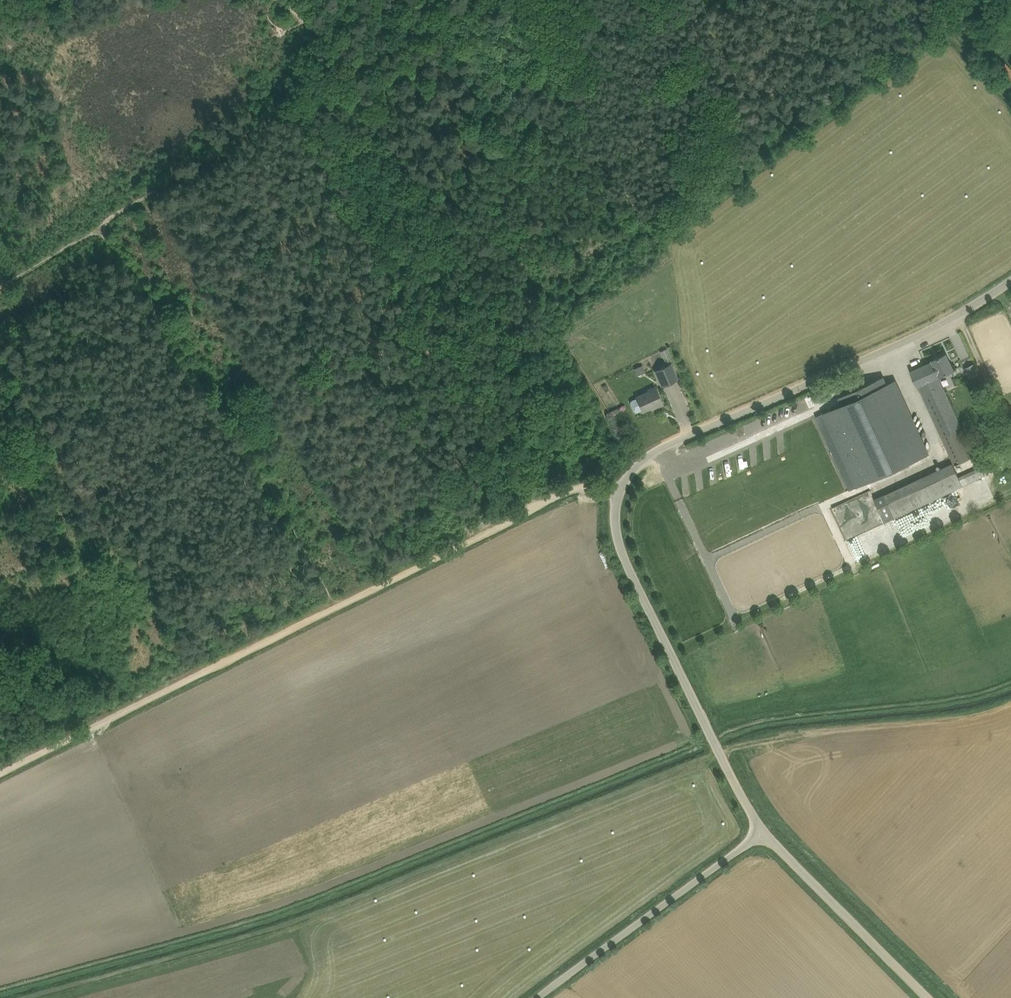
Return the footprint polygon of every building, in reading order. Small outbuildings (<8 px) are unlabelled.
[(919,385),(944,436),(957,463),(975,455),(962,427),(938,377),(954,369),(947,353),(932,360),(933,361),(911,372),(918,386),(919,385)] [(643,364),(634,368),(637,376),(646,372),(643,364)] [(663,386),(674,381),(678,379),(671,364),(656,371),(663,386)] [(839,397),(843,404),(823,413),(857,487),(929,454),(895,380),(887,384),(884,376),(839,397)] [(656,407),(663,404),(656,387),(649,390),(649,391),(637,397),(637,398),(633,400),(631,401),(631,404),(634,410),(635,412),(638,411),(642,409),(643,411),(655,405),(656,407)] [(955,463),(915,482),(925,503),(964,485),(955,463)] [(966,484),(986,475),(982,465),(962,474),(966,484)] [(863,501),(874,500),(873,492),(862,493),(863,501)] [(832,550),(832,517),(805,516),(804,549),(832,550)]
